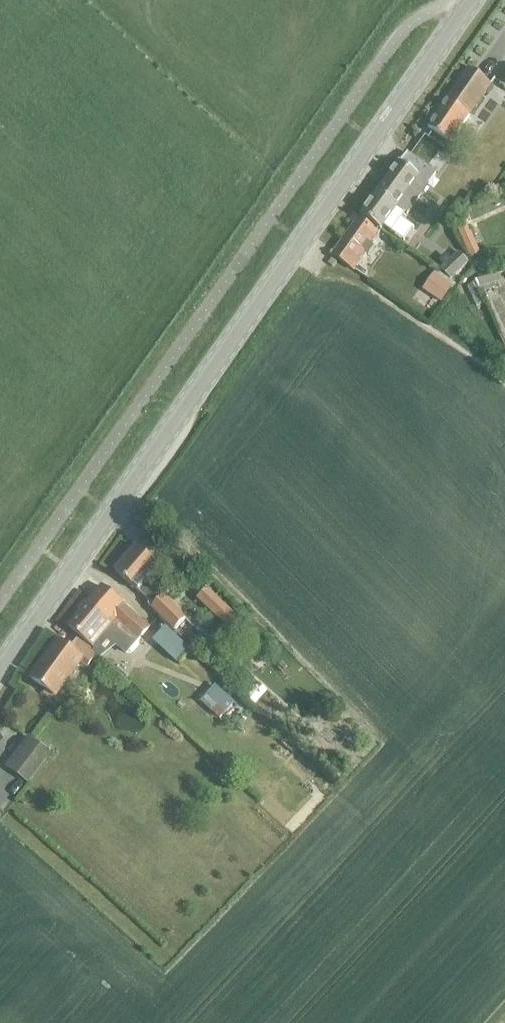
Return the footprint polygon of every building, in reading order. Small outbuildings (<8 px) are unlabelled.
[(449,144),(490,86),(467,70),(427,129),(449,144)] [(421,195),(418,193),(429,176),(427,171),(406,156),(398,168),(396,167),(360,218),(380,232),(396,209),(406,216),(421,195)] [(465,219),(482,213),(477,201),(460,207),(465,219)] [(369,245),(377,234),(357,220),(332,256),(364,279),(367,276),(357,269),(366,257),(368,259),(375,249),(369,245)] [(468,259),(478,255),(464,221),(454,226),(468,259)] [(457,253),(439,270),(449,281),(467,264),(457,253)] [(434,275),(423,291),(442,304),(453,289),(434,275)] [(500,276),(479,282),(481,289),(502,283),(500,276)] [(477,289),(469,292),(476,309),(484,306),(477,289)] [(180,638),(191,627),(146,583),(159,569),(135,548),(113,572),(151,604),(148,607),(180,638)] [(100,588),(68,628),(89,646),(95,651),(106,638),(126,655),(148,629),(100,588)] [(207,591),(197,602),(208,613),(219,602),(207,591)] [(96,657),(92,654),(76,642),(69,651),(58,643),(31,680),(46,691),(44,695),(53,701),(80,664),(87,669),(96,657)] [(216,688),(201,704),(213,714),(218,709),(226,716),(236,705),(216,688)] [(240,706),(227,720),(236,728),(249,713),(240,706)] [(5,766),(29,784),(53,754),(29,736),(5,766)] [(246,796),(254,788),(244,777),(235,785),(246,796)]
